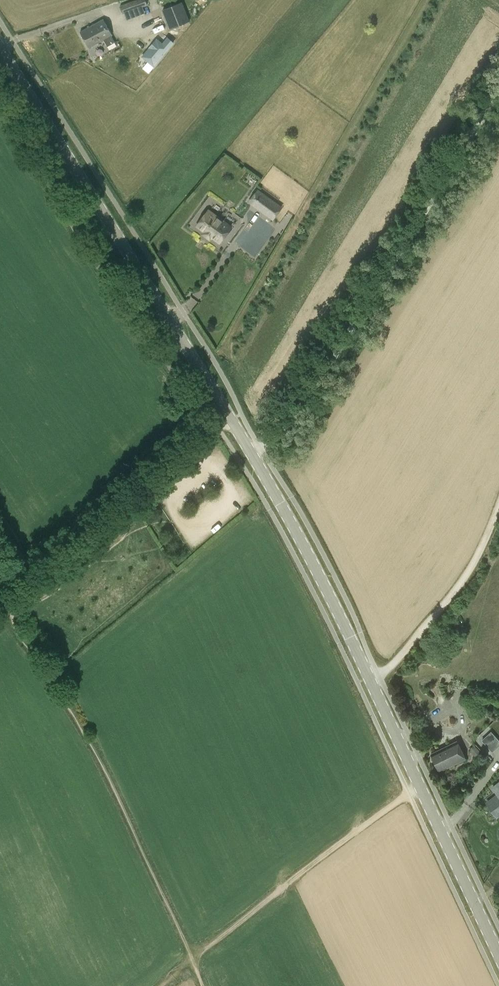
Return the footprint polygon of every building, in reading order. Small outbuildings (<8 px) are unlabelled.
[(136,0),(134,0),(120,5),(123,14),(124,13),(126,20),(141,14),(136,0)] [(182,2),(163,10),(171,28),(189,21),(182,2)] [(115,42),(111,35),(111,34),(103,18),(80,31),(89,47),(103,39),(108,46),(115,42)] [(157,38),(142,57),(153,66),(173,42),(167,37),(162,42),(157,38)] [(253,205),(273,219),(274,218),(282,207),(262,193),(253,205)] [(233,227),(210,211),(200,225),(222,242),(233,227)] [(444,652),(447,648),(438,641),(435,644),(444,652)] [(498,743),(498,742),(489,731),(479,739),(490,751),(498,743)] [(439,771),(466,758),(457,741),(431,754),(439,771)] [(469,750),(477,759),(482,754),(474,745),(469,750)] [(487,803),(497,816),(498,815),(498,782),(493,787),(498,794),(487,803)]
